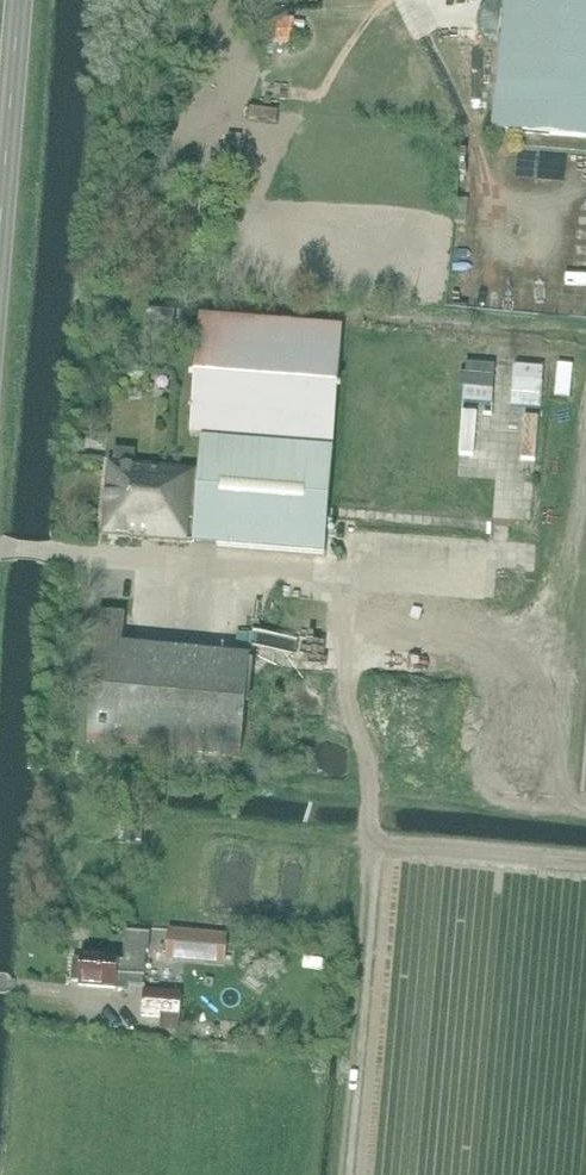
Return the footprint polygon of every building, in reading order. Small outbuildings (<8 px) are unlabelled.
[(497,132),(585,139),(585,0),(508,0),(497,132)] [(281,121),(286,102),(259,96),(254,114),(281,121)] [(523,143),(521,163),(532,164),(534,144),(523,143)] [(175,315),(152,313),(148,312),(146,330),(173,332),(175,315)] [(324,557),(343,328),(200,317),(190,436),(202,437),(200,472),(109,464),(102,536),(187,544),(324,557)] [(485,348),(477,506),(539,509),(542,443),(541,443),(543,421),(526,420),(527,401),(531,401),(530,414),(544,415),(547,352),(485,348)] [(564,352),(562,386),(579,387),(581,353),(564,352)] [(123,646),(126,615),(99,613),(88,739),(242,753),(251,658),(123,646)] [(326,658),(326,646),(305,646),(305,658),(326,658)] [(208,934),(169,930),(167,955),(206,958),(208,934)] [(148,953),(150,935),(126,933),(123,963),(117,962),(117,958),(81,956),(81,960),(73,959),(72,981),(79,982),(79,986),(115,989),(115,984),(141,986),(142,977),(144,976),(146,953),(148,953)] [(164,958),(162,979),(179,980),(181,959),(164,958)] [(179,1019),(181,994),(144,991),(142,1016),(179,1019)]
